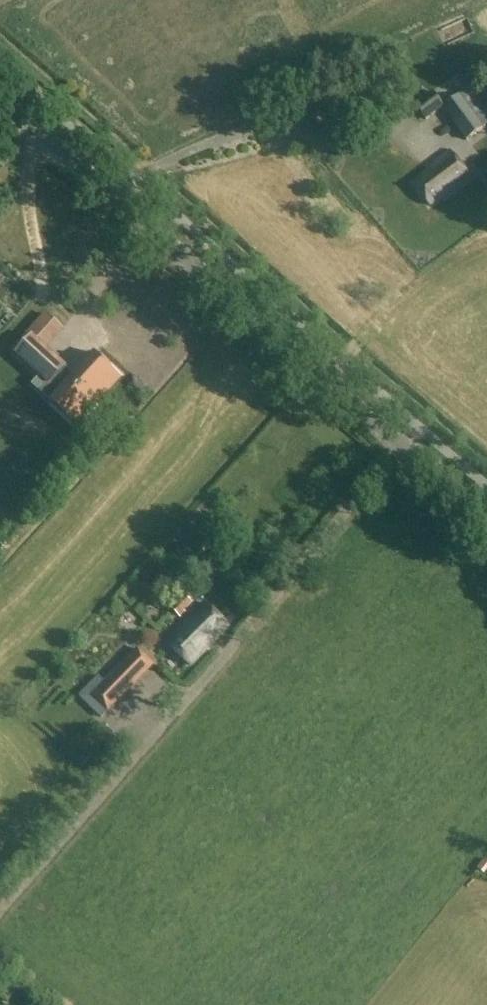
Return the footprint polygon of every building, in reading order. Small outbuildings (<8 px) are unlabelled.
[(467,140),(486,125),(486,113),(469,88),(444,106),(434,93),(415,106),(426,120),(443,107),(467,140)] [(446,197),(471,178),(451,151),(432,165),(434,167),(413,183),(430,206),(444,195),(446,197)] [(12,350),(48,383),(64,365),(45,348),(62,329),(45,314),(12,350)] [(73,373),(64,365),(48,383),(57,391),(48,400),(75,424),(98,399),(107,389),(120,375),(93,351),(87,357),(89,358),(80,368),(79,367),(73,373)] [(156,375),(166,364),(158,358),(149,368),(156,375)] [(210,536),(197,548),(205,556),(217,544),(210,536)] [(185,595),(171,609),(181,618),(186,613),(185,611),(193,602),(185,595)] [(209,645),(228,626),(205,604),(167,643),(190,666),(209,646),(209,645)] [(100,717),(153,662),(137,646),(104,680),(98,675),(78,695),(100,717)]
